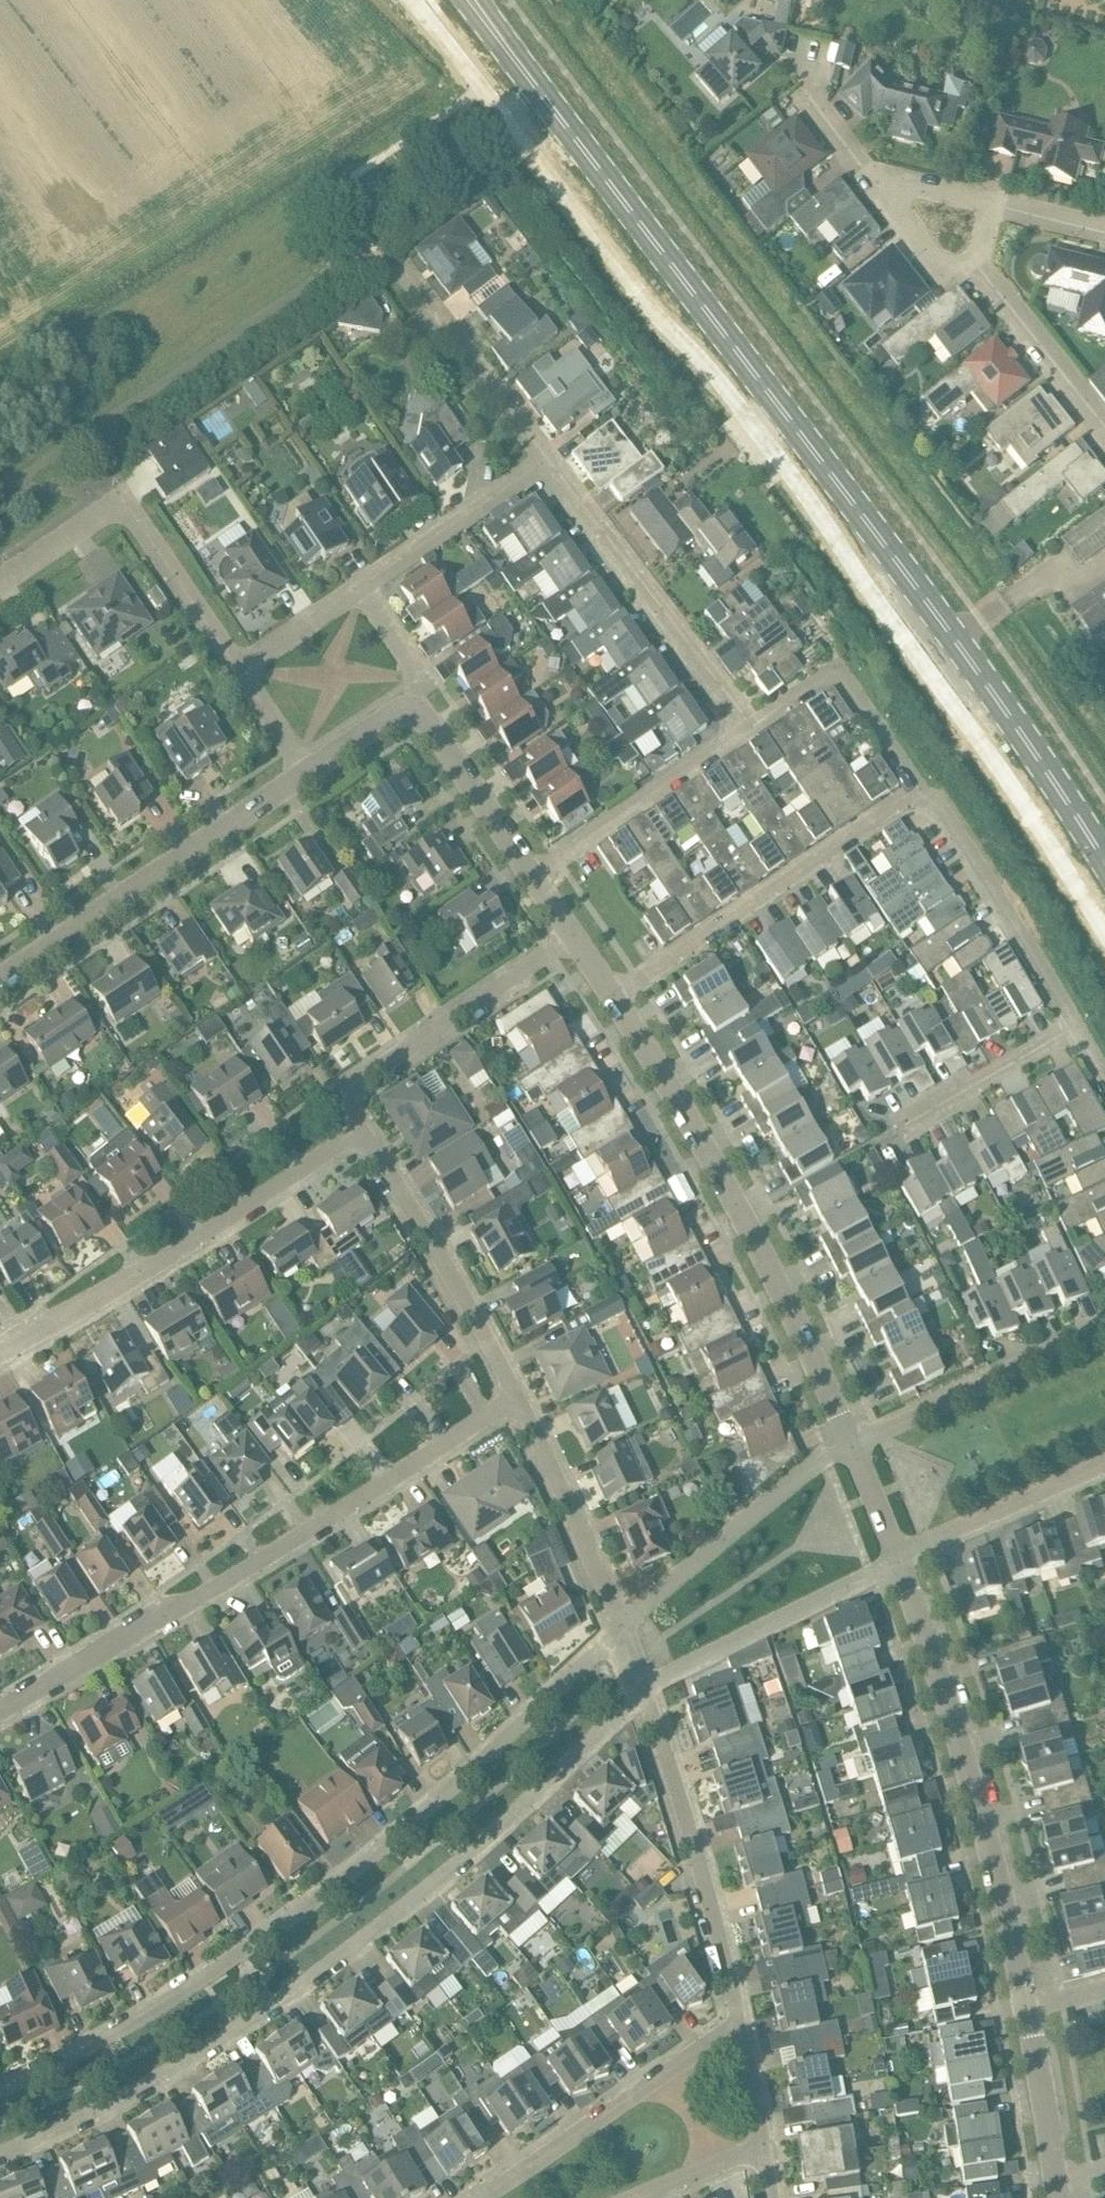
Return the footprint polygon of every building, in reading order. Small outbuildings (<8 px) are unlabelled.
[(778,18),(790,21),(792,13),(794,4),(783,1),(780,10),(778,18)] [(980,21),(988,35),(1001,27),(993,13),(980,21)] [(1014,29),(1013,30),(1011,40),(1016,50),(1023,51),(1022,58),(1027,67),(1036,69),(1046,64),(1048,54),(1042,44),(1036,43),(1037,36),(1031,27),(1022,25),(1018,18),(1010,22),(1014,29)] [(629,33),(630,26),(625,20),(615,27),(623,37),(629,33)] [(711,64),(696,76),(719,103),(734,90),(736,92),(760,71),(753,62),(765,51),(781,55),(787,31),(764,25),(745,20),(744,20),(734,28),(740,35),(734,40),(709,62),(711,64)] [(838,63),(851,67),(856,47),(843,44),(838,63)] [(897,118),(892,137),(922,144),(927,125),(939,128),(940,125),(952,128),(957,106),(964,108),(970,86),(949,81),(945,98),(894,85),(871,64),(842,96),(864,117),(873,107),(879,113),(886,115),(897,118)] [(764,118),(773,131),(783,124),(773,111),(764,118)] [(1052,130),(1001,118),(998,130),(992,151),(1016,157),(1017,151),(1029,154),(1030,152),(1041,155),(1040,157),(1045,158),(1041,173),(1076,182),(1081,161),(1099,166),(1104,146),(1086,142),(1087,136),(1052,128),(1052,130)] [(783,208),(803,193),(794,181),(825,157),(797,120),(748,157),(776,193),(753,210),(751,212),(744,218),(760,238),(789,216),(783,208)] [(856,199),(841,180),(824,193),(792,219),(807,238),(828,222),(842,240),(832,248),(843,262),(864,245),(881,231),(862,207),(859,210),(853,202),(856,199)] [(483,201),(496,218),(504,212),(491,195),(483,201)] [(450,226),(417,252),(450,296),(461,288),(469,299),(487,286),(497,278),(488,266),(491,264),(476,244),(472,237),(458,220),(450,226)] [(908,267),(893,249),(876,263),(845,287),(867,314),(882,302),(896,320),(911,307),(929,294),(917,279),(916,278),(915,278),(914,277),(913,277),(911,277),(910,278),(909,278),(903,271),(908,267)] [(1053,253),(1051,261),(1049,260),(1047,258),(1045,257),(1043,257),(1040,257),(1038,258),(1036,259),(1034,260),(1034,261),(1033,262),(1032,264),(1031,265),(1031,267),(1031,269),(1031,271),(1031,272),(1032,273),(1033,275),(1035,276),(1037,278),(1040,279),(1042,279),(1045,279),(1047,278),(1044,287),(1080,296),(1080,298),(1088,300),(1079,333),(1104,340),(1104,270),(1088,266),(1089,265),(1088,264),(1088,263),(1088,262),(1087,261),(1086,261),(1053,253)] [(536,325),(507,287),(485,304),(477,309),(487,322),(490,320),(505,339),(492,350),(508,371),(557,333),(546,318),(536,325)] [(828,291),(817,299),(828,313),(839,305),(828,291)] [(958,304),(950,293),(883,347),(899,367),(940,334),(957,356),(991,329),(974,307),(970,310),(963,301),(958,304)] [(383,316),(371,299),(347,315),(339,321),(338,325),(380,333),(383,316)] [(574,318),(574,325),(579,332),(589,324),(581,313),(574,318)] [(578,337),(587,348),(599,338),(590,327),(578,337)] [(969,396),(982,386),(999,407),(1029,383),(1006,353),(1002,356),(992,343),(923,398),(940,420),(957,406),(968,407),(969,396)] [(883,349),(869,360),(874,367),(888,355),(883,349)] [(591,371),(575,350),(555,366),(548,357),(516,381),(532,403),(545,393),(553,403),(543,411),(542,412),(542,413),(542,414),(542,415),(542,416),(557,436),(592,410),(589,405),(602,395),(587,374),(591,371)] [(1104,401),(1104,371),(1090,383),(1104,401)] [(243,387),(253,400),(262,393),(252,380),(243,387)] [(1076,428),(1052,397),(1038,408),(1041,411),(1031,420),(1020,405),(986,432),(1003,454),(1013,446),(1028,465),(1076,428)] [(462,469),(449,450),(450,444),(465,434),(443,403),(425,415),(423,417),(418,442),(410,447),(424,469),(436,487),(462,469)] [(203,459),(193,445),(203,439),(191,421),(181,427),(153,446),(147,450),(167,480),(157,487),(166,500),(210,470),(203,459)] [(603,442),(598,435),(589,442),(572,455),(596,486),(600,483),(606,491),(610,487),(622,503),(639,490),(664,472),(651,454),(642,461),(629,444),(620,451),(610,437),(603,442)] [(1004,501),(1002,503),(1002,504),(1015,520),(1017,522),(1067,483),(1083,503),(1104,486),(1104,471),(1097,461),(1095,464),(1087,455),(1085,457),(1076,445),(1059,458),(1004,501)] [(379,466),(373,457),(366,460),(364,461),(357,466),(355,467),(350,472),(356,481),(345,488),(360,510),(358,512),(367,526),(370,524),(373,529),(417,500),(389,459),(379,466)] [(304,474),(315,490),(325,483),(314,467),(304,474)] [(678,518),(658,492),(630,513),(667,560),(694,539),(701,548),(705,544),(716,558),(702,569),(717,589),(732,578),(727,571),(753,551),(725,514),(712,524),(697,504),(678,518)] [(994,492),(977,506),(985,515),(1002,502),(994,492)] [(284,510),(280,525),(286,533),(284,535),(305,567),(321,557),(324,562),(348,547),(337,531),(342,528),(323,500),(313,507),(305,495),(284,510)] [(513,537),(527,558),(542,548),(543,549),(558,538),(560,537),(540,508),(536,511),(529,500),(533,497),(532,496),(483,529),(496,548),(513,537)] [(1002,504),(982,520),(995,537),(1015,520),(1002,504)] [(1064,539),(1082,564),(1104,547),(1104,510),(1064,539)] [(282,576),(253,534),(243,541),(225,553),(229,558),(222,562),(219,569),(219,577),(245,616),(277,595),(270,584),(282,576)] [(527,558),(501,575),(514,594),(546,573),(560,594),(572,586),(572,587),(589,575),(570,546),(566,549),(558,538),(543,549),(542,548),(527,558)] [(436,558),(433,552),(422,560),(429,571),(429,570),(436,566),(436,558)] [(424,567),(412,575),(415,580),(401,589),(413,607),(422,601),(431,613),(421,620),(422,620),(450,601),(451,602),(484,579),(492,574),(483,559),(447,583),(436,581),(429,570),(427,572),(424,567)] [(495,572),(492,574),(484,579),(493,592),(504,585),(495,572)] [(151,624),(118,575),(87,596),(89,599),(68,613),(97,657),(120,641),(122,644),(133,636),(151,624)] [(575,611),(589,632),(601,624),(601,625),(618,614),(618,613),(599,584),(595,587),(588,576),(589,575),(572,587),(572,586),(560,594),(542,606),(553,622),(555,625),(575,611)] [(734,641),(742,651),(781,621),(764,599),(754,606),(739,587),(704,614),(717,629),(718,628),(725,637),(727,636),(732,642),(734,641)] [(1075,611),(1095,640),(1104,633),(1104,589),(1075,611)] [(807,601),(802,594),(793,601),(798,608),(804,604),(807,601)] [(457,612),(451,602),(450,601),(422,620),(434,638),(443,632),(451,644),(442,650),(443,651),(486,622),(476,608),(467,614),(457,612)] [(798,608),(803,615),(812,609),(807,601),(804,604),(798,608)] [(542,606),(529,614),(533,619),(553,622),(542,606)] [(604,649),(618,670),(630,663),(631,663),(646,652),(648,651),(628,622),(625,624),(618,614),(601,625),(601,624),(589,632),(571,644),(572,645),(581,659),(584,663),(604,649)] [(498,672),(491,662),(493,652),(502,654),(509,649),(513,634),(502,617),(487,627),(490,632),(449,660),(450,661),(459,655),(467,668),(458,674),(470,691),(498,672)] [(802,648),(781,621),(742,651),(749,661),(747,662),(753,669),(751,671),(758,680),(756,681),(768,697),(803,670),(792,656),(802,648)] [(41,630),(28,638),(25,634),(0,651),(0,685),(5,693),(27,678),(35,672),(47,690),(71,673),(67,669),(80,660),(64,638),(52,646),(41,630)] [(557,653),(548,639),(539,646),(547,659),(557,653)] [(572,645),(561,653),(570,666),(581,659),(572,645)] [(618,670),(587,691),(601,709),(633,687),(647,708),(648,709),(659,701),(660,701),(675,691),(677,690),(657,661),(653,663),(646,652),(631,663),(630,663),(618,670)] [(512,662),(498,672),(470,691),(470,692),(479,686),(487,698),(478,704),(490,722),(519,703),(518,702),(512,692),(514,682),(522,676),(512,662)] [(579,681),(570,668),(560,674),(569,687),(579,681)] [(785,721),(818,770),(839,755),(825,734),(840,724),(841,726),(853,718),(833,689),(805,707),(807,709),(798,715),(797,713),(785,721)] [(682,754),(697,744),(692,737),(706,728),(687,699),(683,701),(675,691),(660,701),(659,701),(648,709),(647,708),(625,723),(617,729),(622,736),(631,747),(663,726),(682,754)] [(533,692),(518,702),(519,703),(490,722),(491,722),(500,716),(508,728),(499,734),(511,752),(546,729),(548,716),(542,707),(533,692)] [(136,710),(128,698),(115,707),(123,719),(136,710)] [(179,716),(153,733),(174,764),(186,782),(202,771),(198,764),(226,746),(214,727),(218,724),(207,708),(204,710),(201,705),(199,703),(195,702),(189,703),(176,712),(179,716)] [(604,716),(596,704),(586,711),(594,723),(604,716)] [(121,721),(112,709),(99,718),(109,731),(121,721)] [(615,709),(606,715),(617,729),(625,723),(615,709)] [(738,752),(759,782),(770,775),(768,772),(783,763),(797,784),(818,770),(798,739),(787,747),(776,730),(767,736),(765,734),(738,752)] [(566,773),(559,763),(561,753),(570,747),(560,733),(517,761),(518,763),(527,756),(535,769),(526,775),(538,792),(566,773)] [(631,747),(622,736),(598,751),(608,766),(616,761),(618,762),(624,769),(639,758),(631,747)] [(738,752),(738,753),(750,771),(740,778),(729,762),(720,768),(718,766),(691,784),(712,814),(723,807),(721,804),(736,794),(750,816),(771,801),(759,782),(738,752)] [(851,818),(863,811),(861,809),(870,803),(871,805),(899,786),(879,757),(867,765),(869,767),(854,777),(839,755),(818,770),(851,818)] [(152,795),(126,756),(107,768),(115,779),(94,793),(107,812),(110,811),(120,826),(140,813),(135,806),(152,795)] [(660,758),(650,756),(643,760),(653,774),(665,766),(660,758)] [(580,763),(566,773),(538,792),(539,793),(548,787),(556,799),(547,805),(559,823),(560,823),(566,833),(593,815),(586,805),(587,804),(580,793),(582,783),(590,778),(580,763)] [(840,826),(851,818),(818,770),(797,784),(812,806),(797,815),(795,813),(785,820),(805,850),(831,832),(830,830),(839,824),(840,826)] [(363,807),(371,820),(362,826),(371,838),(362,844),(376,865),(386,858),(381,850),(408,831),(400,819),(422,805),(414,794),(417,792),(406,775),(370,799),(371,801),(363,807)] [(689,826),(703,848),(724,833),(712,814),(691,784),(680,791),(682,794),(673,800),(672,798),(644,816),(665,846),(676,838),(674,836),(689,826)] [(25,831),(42,857),(45,855),(55,871),(79,855),(67,836),(64,833),(77,824),(58,795),(36,810),(19,821),(25,831)] [(804,850),(771,801),(750,816),(765,837),(750,847),(748,845),(738,852),(758,882),(784,864),(783,862),(792,856),(793,858),(804,850)] [(677,865),(665,846),(644,816),(656,835),(646,842),(635,825),(626,831),(624,830),(597,848),(617,878),(629,870),(627,867),(642,858),(656,879),(677,865)] [(939,874),(929,861),(927,863),(922,854),(924,853),(922,850),(923,846),(917,837),(913,837),(911,834),(909,836),(899,820),(882,832),(892,847),(880,856),(880,857),(884,854),(894,869),(876,881),(879,885),(869,891),(866,887),(865,888),(882,913),(939,874)] [(724,833),(703,848),(718,869),(703,879),(701,876),(691,884),(711,913),(737,896),(736,893),(745,888),(746,890),(757,882),(724,833)] [(412,882),(424,899),(469,868),(458,852),(453,855),(440,835),(403,861),(415,880),(412,882)] [(284,861),(278,864),(287,877),(278,882),(293,904),(302,899),(333,878),(322,862),(310,844),(296,853),(292,852),(284,857),(284,861)] [(399,849),(388,856),(393,862),(403,856),(399,849)] [(3,885),(6,889),(20,880),(8,862),(1,851),(0,850),(0,887),(3,885)] [(855,850),(844,857),(854,871),(864,864),(855,850)] [(677,865),(656,879),(671,901),(656,910),(655,908),(643,916),(663,946),(690,927),(689,925),(698,919),(699,921),(710,914),(677,865)] [(367,897),(350,872),(334,882),(351,908),(367,897)] [(939,874),(882,913),(899,937),(928,918),(937,932),(909,952),(909,953),(966,914),(964,912),(965,908),(959,899),(955,899),(953,896),(951,897),(946,889),(948,888),(939,874)] [(877,916),(863,897),(851,879),(829,894),(837,906),(828,912),(819,900),(847,941),(867,927),(872,935),(884,927),(877,916)] [(250,899),(242,887),(211,908),(232,939),(244,930),(253,943),(284,922),(275,909),(263,891),(250,899)] [(479,906),(470,893),(438,915),(454,938),(465,931),(477,949),(509,928),(489,899),(479,906)] [(847,941),(819,900),(797,915),(806,927),(796,934),(787,921),(815,963),(836,949),(833,946),(844,939),(846,942),(847,941)] [(927,976),(924,972),(935,965),(937,969),(954,958),(964,972),(941,988),(966,971),(981,962),(981,961),(1006,945),(1006,944),(992,953),(991,951),(992,948),(986,939),(982,939),(980,936),(978,937),(972,929),(974,928),(966,914),(909,953),(912,957),(919,967),(926,977),(927,976)] [(205,938),(193,920),(180,929),(182,933),(158,949),(178,979),(202,962),(205,967),(218,958),(205,938)] [(815,963),(787,921),(765,936),(774,949),(763,956),(775,974),(783,985),(804,970),(802,967),(812,960),(814,963),(815,963)] [(303,939),(295,945),(300,953),(312,945),(307,937),(303,939)] [(411,938),(399,946),(408,958),(419,950),(411,938)] [(398,943),(391,948),(389,945),(376,954),(384,965),(364,978),(374,993),(386,1011),(407,997),(404,993),(416,986),(409,975),(416,970),(408,958),(399,946),(398,943)] [(981,961),(981,962),(982,962),(986,960),(992,971),(988,973),(1000,994),(985,1003),(1002,1032),(1004,1030),(1007,1032),(1017,1027),(1017,1023),(1020,1021),(1019,1019),(1027,1014),(1029,1016),(1043,1007),(1006,945),(981,961)] [(890,952),(866,969),(874,981),(898,964),(890,952)] [(919,967),(912,957),(900,966),(907,975),(919,967)] [(158,995),(134,959),(111,975),(112,978),(94,990),(116,1023),(158,995)] [(693,1002),(701,1015),(735,994),(722,973),(721,974),(714,962),(711,963),(706,963),(701,966),(699,970),(673,987),(685,1007),(693,1002)] [(758,980),(770,973),(763,962),(762,963),(756,967),(755,974),(758,980)] [(985,1003),(966,971),(941,988),(959,1018),(944,1027),(933,1010),(960,1056),(963,1055),(966,1057),(975,1051),(975,1047),(979,1045),(978,1043),(986,1038),(987,1040),(1002,1032),(985,1003)] [(866,972),(851,982),(857,991),(872,981),(866,972)] [(369,1002),(350,974),(317,997),(323,1005),(307,1016),(318,1033),(313,1036),(324,1052),(365,1025),(356,1012),(369,1002)] [(272,979),(271,984),(274,988),(279,989),(283,986),(284,981),(281,977),(276,976),(272,979)] [(236,987),(225,994),(230,1003),(242,995),(236,987)] [(528,1049),(560,1028),(552,1015),(559,1011),(546,991),(496,1024),(505,1037),(516,1030),(528,1049)] [(713,1053),(755,1028),(790,1006),(782,992),(746,1013),(735,994),(701,1015),(709,1028),(701,1033),(713,1053)] [(852,997),(841,1004),(846,1013),(858,1005),(852,997)] [(84,1020),(72,1002),(44,1021),(46,1023),(27,1036),(49,1070),(81,1048),(79,1045),(94,1035),(84,1020)] [(301,1055),(311,1049),(281,1004),(270,1012),(279,1025),(250,1044),(251,1047),(241,1054),(255,1075),(265,1068),(276,1085),(307,1064),(301,1055)] [(795,1012),(804,1026),(817,1019),(808,1004),(795,1012)] [(840,1006),(824,1017),(829,1025),(845,1015),(840,1006)] [(919,1014),(898,1026),(923,1069),(924,1069),(916,1056),(926,1050),(933,1063),(955,1050),(959,1057),(960,1056),(933,1010),(921,1017),(919,1014)] [(923,1069),(898,1026),(897,1027),(899,1030),(888,1036),(886,1033),(865,1046),(890,1088),(891,1088),(883,1075),(893,1069),(901,1082),(923,1069)] [(560,1028),(528,1049),(541,1068),(517,1083),(525,1095),(587,1055),(575,1036),(569,1040),(560,1028)] [(755,1028),(713,1053),(725,1072),(733,1067),(741,1081),(775,1060),(762,1039),(755,1028)] [(479,1064),(467,1045),(452,1055),(464,1073),(468,1079),(483,1069),(479,1064)] [(868,1102),(890,1088),(865,1046),(864,1046),(866,1049),(856,1056),(854,1052),(831,1066),(849,1095),(860,1089),(868,1102)] [(5,1051),(0,1055),(0,1103),(28,1084),(5,1051)] [(775,1060),(741,1081),(749,1094),(741,1098),(752,1118),(794,1094),(787,1082),(780,1070),(796,1061),(790,1051),(775,1060)] [(587,1055),(525,1095),(531,1104),(543,1096),(545,1099),(556,1092),(568,1112),(601,1091),(593,1079),(600,1074),(587,1055)] [(261,1099),(234,1060),(191,1089),(216,1126),(234,1113),(236,1116),(261,1099)] [(1077,1128),(1081,1125),(1087,1136),(1083,1139),(1083,1140),(1104,1130),(1104,1118),(1075,1064),(1060,1072),(1061,1074),(1053,1079),(1051,1077),(1048,1079),(1045,1077),(1035,1083),(1035,1086),(1033,1088),(1049,1117),(1065,1108),(1077,1128)] [(434,1073),(421,1081),(419,1079),(384,1102),(420,1157),(468,1127),(434,1073)] [(142,1128),(148,1137),(162,1154),(172,1146),(184,1161),(206,1144),(193,1127),(161,1085),(139,1102),(142,1105),(126,1117),(137,1132),(142,1128)] [(1039,1160),(1067,1148),(1049,1117),(1033,1088),(1018,1096),(1019,1098),(1011,1103),(1010,1101),(1006,1103),(1003,1101),(993,1106),(993,1110),(991,1112),(994,1118),(995,1118),(1008,1140),(1023,1131),(1032,1147),(1036,1145),(1042,1156),(1038,1158),(1039,1160)] [(570,1154),(576,1150),(627,1119),(615,1100),(609,1104),(601,1091),(568,1112),(580,1131),(569,1138),(570,1139),(563,1143),(570,1154)] [(772,1133),(780,1146),(814,1127),(801,1106),(794,1094),(752,1118),(764,1138),(772,1133)] [(73,1095),(60,1105),(66,1113),(79,1103),(73,1095)] [(99,1097),(87,1106),(91,1111),(102,1113),(108,1108),(99,1097)] [(488,1108),(494,1118),(505,1111),(499,1101),(488,1108)] [(62,1117),(55,1106),(44,1113),(52,1124),(62,1117)] [(979,1144),(969,1150),(986,1181),(1004,1170),(1012,1183),(1026,1175),(1030,1181),(1039,1176),(1033,1163),(1023,1168),(1017,1159),(1017,1158),(994,1118),(972,1131),(979,1144)] [(576,1150),(595,1182),(606,1176),(639,1156),(632,1143),(639,1139),(627,1119),(576,1150)] [(557,1141),(547,1124),(531,1134),(540,1150),(557,1141)] [(814,1127),(780,1146),(787,1160),(779,1164),(791,1185),(832,1161),(825,1149),(826,1149),(814,1127)] [(854,1135),(856,1139),(862,1140),(868,1137),(862,1127),(856,1131),(854,1135)] [(97,1176),(87,1184),(99,1199),(110,1191),(123,1208),(151,1187),(137,1170),(132,1163),(146,1152),(128,1129),(104,1148),(91,1159),(90,1166),(97,1176)] [(47,1130),(35,1138),(49,1157),(61,1148),(47,1130)] [(1045,1185),(1057,1180),(1059,1184),(1078,1176),(1085,1192),(1054,1206),(1054,1207),(1085,1192),(1104,1183),(1104,1159),(1100,1150),(1102,1149),(1096,1135),(1104,1131),(1104,1130),(1083,1140),(1067,1148),(1039,1160),(1033,1163),(1039,1176),(1046,1190),(1047,1190),(1045,1185)] [(448,1150),(429,1161),(441,1179),(436,1182),(453,1210),(472,1198),(488,1188),(490,1191),(505,1181),(495,1166),(493,1167),(472,1134),(448,1150)] [(986,1181),(969,1150),(961,1137),(938,1150),(946,1163),(936,1169),(928,1156),(952,1199),(974,1187),(972,1184),(983,1177),(985,1181),(986,1181)] [(546,1171),(530,1146),(515,1155),(522,1168),(513,1173),(521,1186),(546,1171)] [(81,1175),(61,1148),(49,1157),(45,1160),(65,1187),(81,1175)] [(873,1150),(864,1155),(872,1168),(880,1163),(873,1150)] [(572,1165),(567,1156),(550,1166),(555,1174),(572,1165)] [(595,1182),(606,1201),(613,1214),(665,1185),(654,1165),(647,1169),(639,1156),(606,1176),(595,1182)] [(952,1200),(952,1199),(928,1156),(905,1169),(913,1182),(901,1188),(912,1207),(919,1218),(938,1207),(946,1221),(960,1213),(952,1200)] [(821,1220),(855,1202),(846,1187),(836,1168),(794,1191),(805,1211),(813,1207),(821,1220)] [(533,1193),(542,1194),(552,1189),(543,1174),(527,1183),(533,1193)] [(1085,1192),(1054,1207),(1067,1234),(1068,1233),(1066,1229),(1077,1224),(1079,1228),(1098,1219),(1104,1234),(1104,1183),(1085,1192)] [(613,1214),(599,1222),(586,1229),(593,1241),(631,1220),(642,1240),(676,1221),(669,1208),(676,1205),(665,1185),(613,1214)] [(98,1223),(75,1189),(39,1214),(64,1250),(88,1234),(86,1231),(98,1223)] [(371,1217),(373,1215),(356,1189),(342,1198),(340,1195),(317,1210),(330,1228),(319,1236),(337,1263),(338,1262),(346,1257),(354,1251),(364,1244),(354,1229),(359,1225),(362,1229),(374,1221),(371,1217)] [(514,1203),(509,1196),(472,1217),(478,1228),(471,1232),(479,1247),(483,1245),(499,1274),(518,1263),(535,1254),(510,1210),(512,1209),(514,1203)] [(819,1238),(830,1259),(873,1236),(866,1224),(867,1224),(855,1202),(821,1220),(828,1234),(819,1238)] [(599,1222),(595,1216),(592,1213),(589,1212),(585,1213),(579,1216),(586,1229),(599,1222)] [(27,1213),(20,1218),(27,1228),(0,1247),(0,1269),(12,1286),(50,1260),(37,1242),(32,1235),(39,1230),(28,1213),(27,1213)] [(641,1266),(648,1279),(701,1251),(690,1231),(683,1235),(676,1221),(642,1240),(653,1260),(641,1266)] [(985,1224),(972,1230),(976,1238),(989,1232),(985,1224)] [(337,1263),(319,1236),(308,1243),(296,1225),(273,1240),(275,1243),(262,1252),(279,1279),(283,1276),(285,1280),(297,1272),(295,1268),(310,1258),(320,1274),(337,1263)] [(1053,1257),(1032,1267),(1053,1312),(1047,1298),(1057,1293),(1064,1307),(1088,1296),(1056,1226),(1042,1233),(1053,1257)] [(1074,1250),(1104,1236),(1104,1235),(1074,1250)] [(849,1274),(856,1288),(891,1270),(880,1248),(879,1248),(873,1236),(830,1259),(841,1279),(849,1274)] [(1074,1250),(1087,1277),(1104,1269),(1104,1236),(1074,1250)] [(1018,1328),(997,1283),(977,1241),(962,1248),(982,1290),(962,1300),(967,1311),(976,1331),(988,1326),(994,1339),(1018,1328)] [(944,1244),(931,1249),(935,1258),(948,1253),(944,1244)] [(346,1257),(338,1262),(357,1291),(373,1280),(354,1251),(346,1257)] [(666,1285),(677,1305),(711,1288),(705,1275),(712,1271),(701,1251),(648,1279),(655,1291),(666,1285)] [(956,1262),(952,1253),(939,1260),(946,1273),(955,1269),(956,1262)] [(997,1283),(1018,1328),(1019,1328),(1012,1314),(1023,1309),(1029,1323),(1053,1312),(1032,1267),(1027,1256),(1013,1262),(1019,1273),(997,1283)] [(259,1282),(248,1264),(223,1279),(220,1275),(201,1287),(225,1325),(269,1297),(259,1282)] [(346,1279),(337,1264),(327,1270),(337,1285),(346,1279)] [(559,1288),(548,1267),(522,1281),(528,1293),(507,1304),(524,1336),(559,1317),(547,1294),(559,1288)] [(908,1305),(891,1270),(856,1288),(864,1301),(855,1306),(865,1326),(908,1305)] [(610,1284),(602,1271),(595,1275),(603,1289),(610,1284)] [(947,1284),(940,1271),(929,1277),(936,1290),(947,1284)] [(621,1294),(631,1289),(624,1277),(615,1282),(621,1294)] [(941,1297),(947,1299),(954,1296),(948,1285),(938,1290),(941,1297)] [(388,1308),(372,1321),(384,1335),(382,1337),(393,1350),(407,1367),(435,1343),(427,1334),(439,1324),(408,1286),(391,1300),(385,1304),(388,1308)] [(711,1288),(677,1305),(687,1325),(676,1331),(682,1344),(735,1318),(725,1298),(718,1301),(711,1288)] [(209,1337),(185,1297),(144,1322),(171,1365),(198,1349),(196,1346),(209,1337)] [(625,1313),(617,1297),(584,1314),(592,1330),(625,1313)] [(280,1299),(265,1308),(274,1323),(289,1314),(280,1299)] [(344,1304),(334,1312),(340,1318),(346,1319),(352,1314),(344,1304)] [(925,1339),(908,1305),(865,1326),(876,1347),(884,1342),(891,1356),(925,1339)] [(700,1351),(710,1372),(745,1356),(738,1342),(745,1339),(735,1318),(682,1344),(688,1357),(700,1351)] [(400,1372),(359,1322),(335,1342),(352,1362),(334,1377),(359,1407),(387,1384),(382,1377),(394,1367),(399,1372),(400,1372)] [(309,1332),(295,1342),(305,1356),(319,1346),(309,1332)] [(588,1344),(582,1332),(556,1344),(537,1354),(549,1380),(547,1380),(553,1392),(560,1389),(564,1399),(592,1385),(595,1386),(603,1382),(605,1373),(601,1366),(593,1362),(591,1363),(584,1350),(588,1344)] [(139,1360),(124,1335),(93,1353),(103,1371),(99,1374),(113,1397),(140,1381),(147,1394),(169,1381),(152,1353),(139,1360)] [(943,1374),(925,1339),(891,1356),(898,1370),(890,1374),(900,1395),(943,1374)] [(658,1342),(649,1347),(654,1358),(663,1353),(658,1342)] [(971,1357),(975,1368),(984,1364),(979,1353),(971,1357)] [(745,1356),(710,1372),(720,1393),(708,1398),(714,1411),(768,1386),(758,1366),(751,1369),(745,1356)] [(268,1362),(258,1370),(266,1379),(271,1375),(271,1367),(268,1362)] [(219,1373),(226,1384),(241,1375),(234,1364),(219,1373)] [(97,1414),(69,1367),(53,1377),(54,1379),(32,1392),(43,1411),(58,1437),(97,1414)] [(299,1403),(288,1411),(313,1443),(334,1427),(323,1413),(333,1405),(311,1377),(291,1392),(299,1403)] [(665,1380),(670,1391),(680,1386),(678,1380),(671,1378),(665,1380)] [(768,1386),(714,1411),(720,1424),(732,1419),(741,1440),(776,1424),(770,1410),(777,1407),(768,1386)] [(624,1433),(605,1394),(568,1412),(574,1426),(576,1425),(589,1450),(608,1440),(624,1433)] [(16,1398),(0,1407),(0,1462),(39,1440),(16,1398)] [(268,1410),(248,1426),(270,1455),(282,1446),(292,1459),(313,1443),(288,1411),(279,1399),(267,1408),(268,1410)] [(680,1413),(685,1424),(695,1419),(690,1408),(680,1413)] [(673,1414),(668,1410),(662,1411),(660,1417),(665,1422),(671,1421),(673,1414)] [(255,1447),(230,1413),(214,1425),(230,1447),(211,1461),(240,1499),(261,1483),(254,1475),(268,1464),(255,1447)] [(782,1437),(776,1424),(741,1440),(750,1460),(738,1466),(751,1495),(799,1456),(789,1434),(782,1437)] [(626,1494),(653,1480),(634,1439),(602,1454),(608,1465),(592,1473),(606,1503),(626,1494)] [(142,1446),(131,1453),(138,1464),(149,1456),(142,1446)] [(95,1471),(85,1454),(65,1465),(75,1483),(95,1471)] [(118,1462),(129,1477),(140,1468),(129,1454),(118,1462)] [(511,1475),(500,1459),(457,1488),(444,1496),(456,1515),(474,1540),(507,1518),(503,1512),(507,1509),(536,1489),(522,1468),(511,1475)] [(701,1470),(696,1460),(680,1468),(684,1478),(701,1470)] [(175,1494),(186,1510),(199,1528),(220,1513),(217,1508),(228,1501),(218,1488),(201,1463),(185,1475),(181,1469),(162,1482),(172,1496),(175,1494)] [(110,1523),(82,1482),(77,1485),(67,1492),(96,1533),(110,1523)] [(172,1516),(153,1488),(129,1505),(139,1519),(124,1530),(148,1564),(175,1545),(161,1524),(172,1516)] [(729,1490),(715,1496),(720,1507),(733,1501),(729,1490)] [(31,1494),(12,1503),(18,1516),(37,1507),(31,1494)] [(659,1500),(658,1499),(615,1518),(624,1539),(627,1538),(633,1552),(628,1555),(635,1571),(671,1555),(657,1525),(668,1520),(659,1500)] [(1103,1504),(1077,1512),(1080,1524),(1068,1528),(1070,1537),(1071,1537),(1080,1568),(1081,1567),(1102,1561),(1098,1548),(1104,1546),(1104,1512),(1103,1504)] [(49,1519),(41,1506),(33,1511),(29,1513),(38,1527),(35,1528),(55,1559),(69,1549),(49,1519)] [(449,1543),(426,1507),(402,1523),(404,1526),(386,1538),(407,1570),(449,1543)] [(1054,1529),(1028,1537),(1040,1576),(1056,1571),(1060,1584),(1084,1576),(1081,1567),(1080,1568),(1071,1537),(1070,1537),(1068,1528),(1070,1537),(1057,1541),(1054,1529)] [(523,1633),(530,1629),(531,1629),(543,1648),(580,1624),(560,1592),(566,1589),(550,1550),(544,1536),(524,1551),(528,1559),(533,1571),(538,1569),(547,1591),(518,1609),(511,1613),(523,1633)] [(1006,1556),(994,1560),(1006,1600),(1028,1593),(1024,1581),(1040,1576),(1028,1537),(1003,1545),(1006,1556)] [(116,1559),(103,1538),(88,1548),(90,1552),(77,1561),(99,1596),(128,1577),(116,1559)] [(484,1543),(471,1552),(478,1562),(491,1553),(484,1543)] [(395,1576),(375,1545),(367,1550),(364,1547),(345,1559),(343,1556),(330,1564),(343,1584),(347,1581),(359,1599),(395,1576)] [(994,1560),(993,1558),(992,1553),(965,1561),(969,1573),(955,1577),(967,1617),(991,1610),(987,1597),(1002,1592),(1005,1601),(1006,1600),(994,1560)] [(45,1560),(26,1572),(58,1623),(86,1604),(62,1565),(52,1571),(45,1560)] [(489,1578),(484,1572),(481,1575),(477,1570),(466,1579),(474,1589),(489,1578)] [(497,1573),(489,1579),(499,1594),(507,1589),(497,1573)] [(489,1579),(489,1578),(474,1589),(479,1596),(490,1599),(499,1594),(489,1579)] [(318,1601),(306,1583),(276,1602),(287,1620),(301,1642),(332,1623),(318,1601)] [(18,1647),(14,1641),(42,1624),(19,1587),(0,1599),(0,1658),(18,1647)] [(819,1648),(831,1644),(871,1629),(864,1608),(860,1609),(858,1604),(836,1612),(838,1617),(823,1622),(811,1626),(819,1648)] [(369,1642),(348,1608),(333,1617),(354,1651),(369,1642)] [(508,1629),(498,1612),(475,1626),(482,1636),(471,1643),(488,1671),(500,1690),(514,1680),(510,1673),(531,1660),(519,1642),(510,1628),(508,1629)] [(260,1624),(254,1614),(226,1632),(247,1666),(264,1656),(278,1679),(282,1677),(285,1680),(306,1668),(274,1616),(260,1624)] [(409,1615),(398,1623),(406,1635),(417,1628),(409,1615)] [(1064,1616),(1055,1618),(1059,1630),(1068,1627),(1064,1616)] [(838,1678),(871,1667),(875,1666),(871,1654),(879,1651),(871,1629),(831,1644),(838,1664),(833,1666),(838,1678)] [(398,1646),(405,1657),(419,1648),(412,1637),(398,1646)] [(1004,1690),(1005,1692),(1044,1680),(1039,1664),(1052,1660),(1044,1637),(1020,1644),(999,1651),(999,1652),(1005,1650),(1009,1663),(997,1667),(1000,1677),(1000,1679),(999,1681),(999,1683),(1000,1684),(1000,1686),(1001,1687),(1003,1689),(1004,1690)] [(731,1671),(692,1685),(697,1701),(685,1706),(692,1726),(744,1708),(737,1689),(744,1687),(738,1670),(772,1658),(766,1641),(727,1660),(731,1671)] [(218,1662),(207,1643),(179,1660),(201,1697),(216,1689),(221,1698),(246,1683),(232,1659),(221,1666),(218,1662)] [(398,1646),(386,1654),(390,1661),(389,1665),(399,1667),(400,1664),(404,1661),(406,1657),(405,1657),(398,1646)] [(792,1646),(776,1651),(779,1661),(795,1655),(792,1646)] [(1092,1653),(1081,1656),(1084,1667),(1096,1663),(1092,1653)] [(853,1710),(864,1706),(894,1696),(887,1675),(879,1677),(875,1666),(871,1667),(838,1678),(842,1690),(846,1689),(853,1710)] [(172,1689),(161,1670),(134,1686),(145,1705),(157,1724),(184,1709),(172,1689)] [(433,1700),(441,1712),(454,1703),(455,1705),(467,1724),(492,1708),(469,1671),(452,1682),(445,1671),(423,1685),(433,1700)] [(801,1675),(785,1680),(790,1695),(806,1689),(801,1675)] [(353,1707),(366,1728),(362,1732),(367,1738),(352,1749),(361,1760),(348,1769),(377,1808),(402,1790),(393,1778),(400,1773),(372,1735),(384,1727),(353,1678),(332,1693),(343,1708),(353,1707)] [(1044,1680),(1005,1692),(1006,1695),(1005,1696),(1005,1697),(1004,1699),(1005,1701),(1005,1702),(1006,1704),(1007,1705),(1008,1706),(1010,1707),(1013,1718),(1025,1714),(1029,1728),(1069,1716),(1062,1692),(1049,1696),(1044,1680)] [(853,1710),(864,1743),(896,1733),(893,1721),(901,1718),(894,1696),(864,1706),(853,1710)] [(139,1730),(122,1699),(106,1708),(104,1703),(72,1722),(95,1761),(126,1742),(124,1739),(139,1730)] [(455,1735),(441,1712),(433,1700),(407,1716),(411,1723),(398,1732),(420,1767),(447,1749),(443,1743),(455,1735)] [(205,1721),(195,1706),(181,1715),(196,1739),(210,1730),(205,1721)] [(744,1708),(692,1726),(692,1727),(696,1725),(703,1745),(711,1742),(716,1758),(762,1742),(757,1725),(750,1728),(744,1708)] [(809,1711),(797,1715),(801,1727),(802,1727),(813,1723),(809,1711)] [(283,1712),(271,1720),(276,1728),(288,1720),(283,1712)] [(1069,1716),(1029,1728),(1033,1741),(1021,1744),(1024,1755),(1024,1756),(1023,1758),(1023,1759),(1023,1761),(1023,1763),(1024,1764),(1025,1766),(1026,1767),(1027,1768),(1028,1770),(1067,1759),(1063,1743),(1076,1740),(1069,1716)] [(274,1732),(268,1722),(257,1728),(263,1739),(274,1732)] [(817,1737),(813,1723),(802,1727),(806,1740),(817,1737)] [(791,1724),(778,1729),(781,1736),(793,1732),(791,1724)] [(801,1747),(797,1731),(785,1735),(789,1750),(801,1747)] [(75,1772),(53,1732),(28,1747),(31,1752),(13,1762),(22,1778),(17,1781),(30,1804),(65,1785),(62,1779),(75,1772)] [(857,1745),(861,1756),(852,1759),(859,1781),(874,1776),(915,1764),(908,1742),(900,1744),(896,1733),(864,1743),(857,1745)] [(762,1742),(716,1758),(721,1773),(713,1776),(719,1796),(767,1781),(761,1762),(768,1760),(762,1742)] [(266,1743),(251,1755),(257,1763),(272,1752),(266,1743)] [(591,1782),(618,1810),(629,1800),(640,1812),(650,1803),(641,1777),(648,1774),(641,1752),(634,1754),(634,1753),(621,1758),(624,1767),(617,1774),(609,1765),(591,1782)] [(1067,1759),(1028,1770),(1029,1773),(1028,1775),(1028,1776),(1028,1778),(1028,1780),(1029,1782),(1030,1783),(1031,1785),(1033,1786),(1035,1796),(1047,1793),(1051,1806),(1091,1795),(1085,1772),(1072,1775),(1067,1759)] [(874,1776),(884,1809),(917,1800),(913,1788),(922,1785),(915,1764),(874,1776)] [(822,1792),(835,1788),(829,1771),(816,1775),(822,1792)] [(372,1815),(340,1773),(298,1804),(327,1844),(347,1829),(346,1827),(355,1821),(358,1825),(372,1815)] [(160,1791),(172,1800),(182,1789),(170,1779),(160,1791)] [(738,1830),(785,1816),(780,1798),(774,1779),(767,1781),(719,1796),(726,1817),(734,1814),(738,1830)] [(588,1814),(575,1825),(598,1850),(617,1832),(612,1826),(623,1816),(618,1810),(591,1782),(573,1799),(588,1814)] [(156,1815),(166,1832),(214,1802),(203,1785),(156,1815)] [(0,1786),(0,1808),(10,1803),(3,1792),(0,1786)] [(835,1788),(822,1792),(826,1805),(839,1801),(835,1788)] [(1049,1849),(1089,1839),(1085,1823),(1098,1819),(1091,1795),(1051,1806),(1055,1820),(1043,1823),(1045,1834),(1045,1835),(1044,1837),(1044,1839),(1044,1841),(1045,1842),(1046,1844),(1047,1845),(1049,1846),(1049,1849)] [(820,1806),(817,1797),(793,1803),(796,1813),(820,1806)] [(893,1843),(930,1833),(934,1832),(928,1810),(920,1812),(917,1800),(884,1809),(893,1843)] [(120,1832),(107,1808),(91,1817),(104,1841),(120,1832)] [(311,1837),(291,1811),(275,1823),(280,1829),(258,1846),(285,1883),(313,1862),(300,1845),(311,1837)] [(785,1816),(738,1830),(743,1845),(735,1847),(740,1868),(777,1858),(772,1838),(790,1833),(785,1816)] [(568,1879),(570,1881),(601,1853),(598,1850),(575,1825),(562,1837),(549,1822),(531,1838),(568,1879)] [(845,1830),(833,1833),(840,1856),(851,1853),(845,1830)] [(893,1843),(902,1876),(935,1868),(932,1856),(940,1854),(934,1832),(930,1833),(893,1843)] [(124,1838),(111,1846),(123,1865),(136,1856),(124,1838)] [(514,1881),(540,1912),(547,1920),(558,1910),(547,1897),(568,1879),(531,1838),(513,1855),(527,1870),(514,1881)] [(1049,1849),(1050,1851),(1049,1852),(1049,1854),(1049,1856),(1049,1858),(1050,1860),(1051,1861),(1052,1863),(1053,1864),(1056,1875),(1068,1872),(1071,1885),(1104,1877),(1104,1852),(1093,1855),(1089,1839),(1049,1849)] [(41,1843),(23,1852),(35,1877),(53,1868),(41,1843)] [(254,1870),(244,1854),(202,1883),(227,1919),(252,1902),(250,1899),(267,1888),(254,1870)] [(754,1886),(759,1902),(806,1890),(801,1872),(783,1877),(777,1858),(740,1868),(746,1889),(754,1886)] [(77,1862),(56,1874),(65,1890),(86,1879),(77,1862)] [(935,1868),(902,1876),(910,1910),(937,1904),(952,1900),(947,1878),(938,1880),(935,1868)] [(822,1885),(841,1880),(838,1869),(819,1874),(822,1885)] [(862,1870),(848,1874),(852,1887),(865,1883),(862,1870)] [(154,1874),(134,1887),(151,1912),(168,1938),(180,1956),(205,1939),(202,1935),(219,1923),(207,1905),(199,1894),(198,1895),(189,1881),(168,1895),(154,1874)] [(540,1912),(514,1881),(501,1893),(488,1877),(469,1893),(499,1928),(508,1939),(520,1928),(540,1912)] [(1071,1885),(1074,1899),(1063,1902),(1065,1912),(1065,1913),(1064,1915),(1063,1917),(1063,1918),(1064,1920),(1064,1922),(1065,1923),(1067,1925),(1068,1926),(1069,1928),(1104,1920),(1104,1905),(1104,1903),(1104,1877),(1071,1885)] [(650,1888),(643,1880),(634,1887),(640,1896),(650,1888)] [(844,1891),(841,1880),(822,1885),(825,1896),(844,1891)] [(664,1893),(656,1883),(650,1888),(640,1896),(639,1896),(634,1901),(642,1912),(664,1893)] [(631,1886),(623,1893),(632,1903),(634,1901),(639,1896),(631,1886)] [(862,1889),(850,1892),(854,1908),(866,1905),(862,1889)] [(806,1890),(759,1902),(763,1918),(754,1920),(759,1941),(797,1931),(809,1928),(804,1909),(811,1907),(806,1890)] [(19,1893),(7,1900),(18,1923),(32,1915),(19,1893)] [(499,1928),(469,1893),(451,1908),(464,1924),(451,1934),(471,1960),(486,1979),(498,1969),(483,1951),(492,1943),(488,1938),(499,1928)] [(20,1926),(18,1923),(7,1900),(0,1904),(0,1922),(7,1934),(20,1926)] [(952,1900),(937,1904),(910,1910),(919,1945),(952,1937),(949,1924),(958,1922),(952,1900)] [(1069,1928),(1069,1930),(1068,1932),(1068,1934),(1068,1936),(1068,1938),(1069,1939),(1070,1941),(1071,1942),(1072,1943),(1075,1954),(1086,1951),(1089,1964),(1084,1966),(1084,1967),(1104,1962),(1104,1920),(1069,1928)] [(169,1962),(146,1923),(127,1935),(122,1927),(97,1943),(104,1954),(115,1973),(127,1966),(137,1982),(169,1962)] [(607,1928),(616,1942),(623,1937),(614,1923),(607,1928)] [(450,1977),(471,1960),(451,1934),(437,1945),(425,1930),(406,1945),(438,1987),(450,1977)] [(773,1960),(777,1975),(825,1964),(822,1954),(820,1946),(802,1951),(797,1931),(759,1941),(765,1962),(773,1960)] [(873,1943),(860,1946),(863,1955),(863,1958),(876,1955),(873,1943)] [(438,1987),(406,1945),(387,1960),(399,1975),(385,1986),(405,2013),(427,1996),(438,1987)] [(921,1953),(929,1989),(970,1981),(965,1958),(956,1960),(953,1946),(921,1953)] [(583,1948),(572,1955),(579,1965),(590,1958),(583,1948)] [(836,1951),(822,1954),(825,1964),(836,1962),(838,1961),(836,1951)] [(885,1953),(876,1955),(863,1958),(866,1972),(888,1967),(885,1953)] [(115,1996),(94,1955),(74,1966),(70,1958),(44,1971),(60,2003),(72,1997),(81,2013),(115,1996)] [(683,1967),(681,1963),(679,1965),(667,1956),(646,1971),(651,1977),(654,1982),(667,2001),(673,1996),(683,2011),(689,2007),(702,2004),(700,1999),(704,1997),(693,1981),(686,1965),(683,1967)] [(836,1962),(825,1964),(826,1972),(837,1969),(836,1962)] [(528,1964),(512,1977),(522,1990),(523,1989),(538,1977),(538,1976),(528,1964)] [(825,1964),(777,1975),(781,1991),(772,1993),(776,2014),(814,2006),(810,1986),(828,1982),(826,1972),(825,1964)] [(32,1975),(7,1987),(15,2004),(0,2011),(0,2031),(7,2046),(38,2032),(39,2036),(57,2028),(48,2008),(40,1992),(32,1975)] [(651,1977),(621,1998),(650,2041),(670,2027),(657,2008),(667,2001),(654,1982),(651,1977)] [(340,1994),(363,2025),(372,2038),(395,2021),(405,2013),(385,1986),(371,1996),(360,1979),(340,1994)] [(970,1981),(929,1989),(937,2026),(948,2024),(969,2020),(966,2005),(975,2003),(970,1981)] [(363,2025),(340,1994),(320,2008),(332,2025),(318,2035),(330,2052),(337,2062),(359,2046),(350,2034),(363,2025)] [(621,1998),(591,2018),(607,2042),(617,2035),(630,2055),(650,2041),(621,1998)] [(814,2006),(776,2014),(781,2035),(790,2033),(793,2049),(841,2039),(837,2021),(818,2025),(814,2006)] [(478,2010),(464,2020),(470,2028),(484,2018),(478,2010)] [(874,2017),(866,2019),(869,2032),(877,2030),(874,2017)] [(567,2049),(590,2082),(594,2080),(609,2075),(607,2070),(610,2068),(597,2049),(607,2042),(591,2018),(572,2031),(557,2034),(561,2039),(567,2049)] [(907,2024),(892,2026),(894,2036),(908,2034),(907,2024)] [(318,2035),(313,2028),(302,2036),(295,2026),(275,2039),(299,2075),(312,2066),(316,2072),(327,2074),(335,2068),(339,2073),(343,2071),(337,2062),(330,2052),(318,2035)] [(930,2048),(935,2071),(987,2061),(982,2038),(973,2040),(970,2026),(938,2032),(940,2046),(930,2048)] [(299,2075),(275,2039),(255,2053),(262,2063),(251,2071),(276,2109),(289,2101),(293,2089),(288,2082),(299,2075)] [(530,2060),(546,2083),(557,2076),(570,2096),(573,2093),(587,2090),(585,2085),(590,2082),(567,2049),(561,2039),(541,2053),(539,2054),(535,2048),(526,2054),(530,2060)] [(841,2039),(793,2049),(796,2065),(788,2066),(791,2087),(787,2087),(788,2088),(829,2080),(826,2061),(844,2057),(841,2039)] [(438,2053),(443,2060),(452,2054),(446,2046),(438,2052),(437,2052),(438,2053)] [(438,2069),(442,2067),(444,2062),(443,2060),(438,2053),(437,2052),(426,2060),(433,2069),(438,2069)] [(536,2091),(546,2083),(530,2060),(500,2081),(507,2090),(529,2124),(534,2121),(548,2117),(546,2112),(549,2110),(536,2091)] [(884,2061),(875,2062),(877,2071),(885,2069),(884,2061)] [(947,2083),(952,2106),(984,2100),(981,2086),(991,2084),(987,2061),(935,2071),(937,2084),(947,2083)] [(213,2080),(235,2116),(244,2130),(276,2109),(251,2071),(241,2078),(233,2067),(213,2080)] [(418,2067),(409,2074),(417,2085),(426,2079),(418,2067)] [(408,2075),(399,2080),(405,2090),(414,2084),(408,2075)] [(209,2120),(197,2127),(202,2136),(214,2128),(215,2129),(235,2116),(213,2080),(192,2093),(203,2111),(209,2120)] [(829,2080),(788,2088),(792,2109),(804,2107),(807,2124),(829,2120),(855,2116),(852,2097),(833,2100),(829,2080)] [(368,2087),(359,2093),(365,2102),(374,2096),(368,2087)] [(469,2101),(485,2125),(496,2118),(509,2137),(529,2124),(507,2090),(497,2096),(493,2089),(488,2089),(469,2101)] [(485,2125),(469,2101),(464,2092),(452,2100),(458,2109),(439,2121),(467,2165),(488,2152),(475,2132),(485,2125)] [(891,2108),(890,2093),(870,2095),(872,2110),(891,2108)] [(897,2116),(907,2115),(905,2102),(894,2104),(897,2116)] [(148,2118),(169,2155),(182,2148),(192,2167),(209,2158),(197,2138),(202,2136),(197,2127),(185,2134),(180,2125),(170,2106),(148,2118)] [(947,2150),(958,2148),(1000,2142),(997,2119),(987,2120),(985,2106),(953,2111),(954,2123),(944,2125),(947,2150)] [(339,2108),(328,2116),(333,2124),(344,2116),(339,2108)] [(816,2122),(818,2135),(797,2138),(800,2161),(855,2152),(849,2117),(816,2122)] [(169,2155),(148,2118),(127,2130),(138,2150),(126,2157),(130,2164),(142,2187),(157,2180),(157,2171),(173,2163),(169,2155)] [(414,2126),(403,2133),(423,2165),(434,2158),(447,2178),(467,2165),(439,2121),(419,2134),(414,2126)] [(897,2132),(888,2133),(890,2146),(899,2145),(897,2132)] [(425,2192),(413,2172),(423,2165),(408,2141),(403,2133),(392,2140),(397,2148),(377,2161),(383,2170),(401,2197),(415,2197),(425,2192)] [(100,2190),(103,2197),(118,2197),(142,2187),(130,2164),(117,2170),(113,2161),(104,2141),(82,2152),(100,2190)] [(1004,2165),(1000,2142),(958,2148),(964,2185),(997,2180),(994,2166),(1004,2165)] [(899,2147),(899,2145),(890,2146),(891,2159),(901,2157),(899,2147)] [(908,2146),(899,2147),(901,2157),(909,2156),(908,2146)] [(288,2155),(296,2168),(303,2163),(295,2150),(288,2155)] [(60,2197),(61,2197),(87,2197),(86,2197),(100,2190),(82,2152),(60,2162),(73,2191),(60,2197)] [(860,2187),(855,2152),(800,2161),(804,2184),(825,2181),(826,2192),(860,2187)] [(914,2157),(902,2159),(903,2171),(916,2169),(914,2157)] [(383,2170),(363,2183),(357,2173),(346,2180),(357,2197),(371,2197),(372,2197),(401,2197),(383,2170)] [(36,2172),(13,2181),(20,2197),(46,2197),(36,2172)] [(331,2180),(335,2186),(316,2197),(357,2197),(346,2180),(342,2174),(331,2180)] [(0,2186),(0,2197),(20,2197),(13,2181),(0,2186)] [(860,2187),(826,2192),(827,2197),(862,2197),(860,2187)] [(998,2187),(965,2191),(966,2197),(999,2197),(998,2187)]
